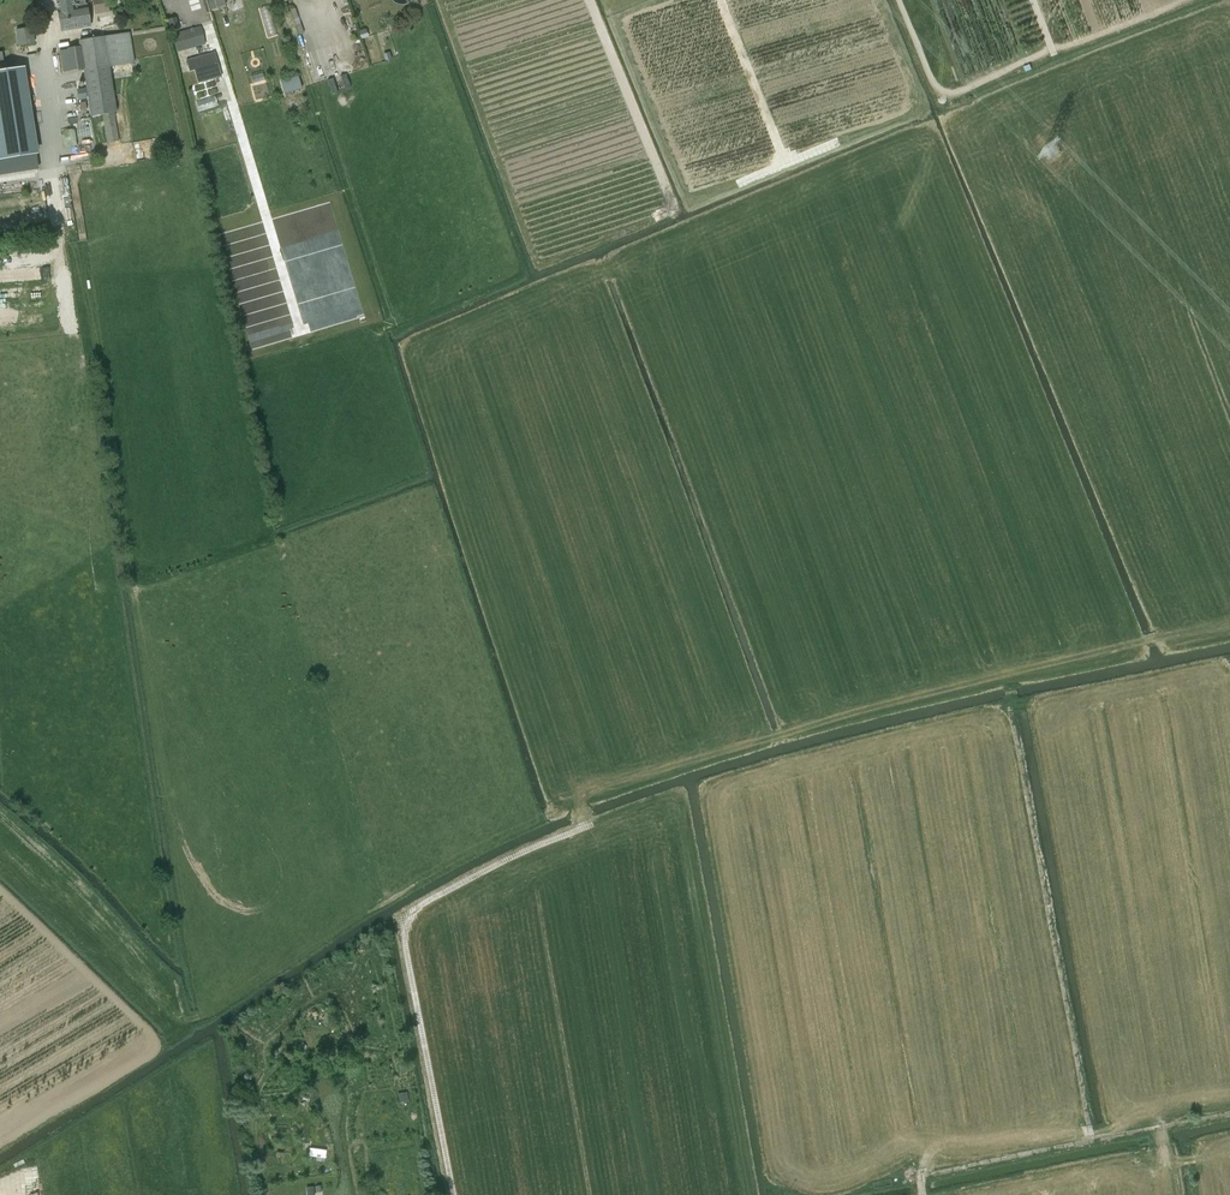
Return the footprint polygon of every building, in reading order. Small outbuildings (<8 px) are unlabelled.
[(61,32),(91,27),(88,4),(85,4),(84,0),(56,0),(61,32)] [(93,1),(95,12),(109,9),(107,0),(97,0),(93,1)] [(212,10),(218,9),(215,0),(208,0),(212,10)] [(178,18),(168,20),(171,32),(180,29),(178,18)] [(16,29),(19,45),(35,42),(33,26),(16,29)] [(172,34),(177,52),(206,44),(201,26),(172,34)] [(359,32),(362,39),(368,36),(366,29),(359,32)] [(64,71),(83,68),(91,116),(103,114),(107,142),(119,140),(115,112),(118,112),(110,67),(135,63),(130,32),(79,40),(80,46),(67,48),(67,51),(60,52),(64,71)] [(214,52),(186,60),(190,71),(194,70),(197,79),(198,84),(222,77),(214,52)] [(0,71),(0,160),(39,153),(25,67),(0,71)] [(326,79),(329,93),(349,87),(345,74),(326,79)] [(281,81),(284,93),(302,87),(298,76),(281,81)] [(142,140),(142,143),(135,143),(136,156),(152,155),(152,140),(142,140)] [(15,222),(14,209),(0,210),(0,222),(15,222)] [(407,1099),(406,1092),(399,1093),(400,1100),(407,1099)] [(317,1157),(317,1149),(310,1148),(309,1156),(317,1157)] [(27,1168),(29,1192),(42,1191),(40,1168),(27,1168)] [(27,1171),(8,1171),(9,1194),(28,1194),(27,1171)]
